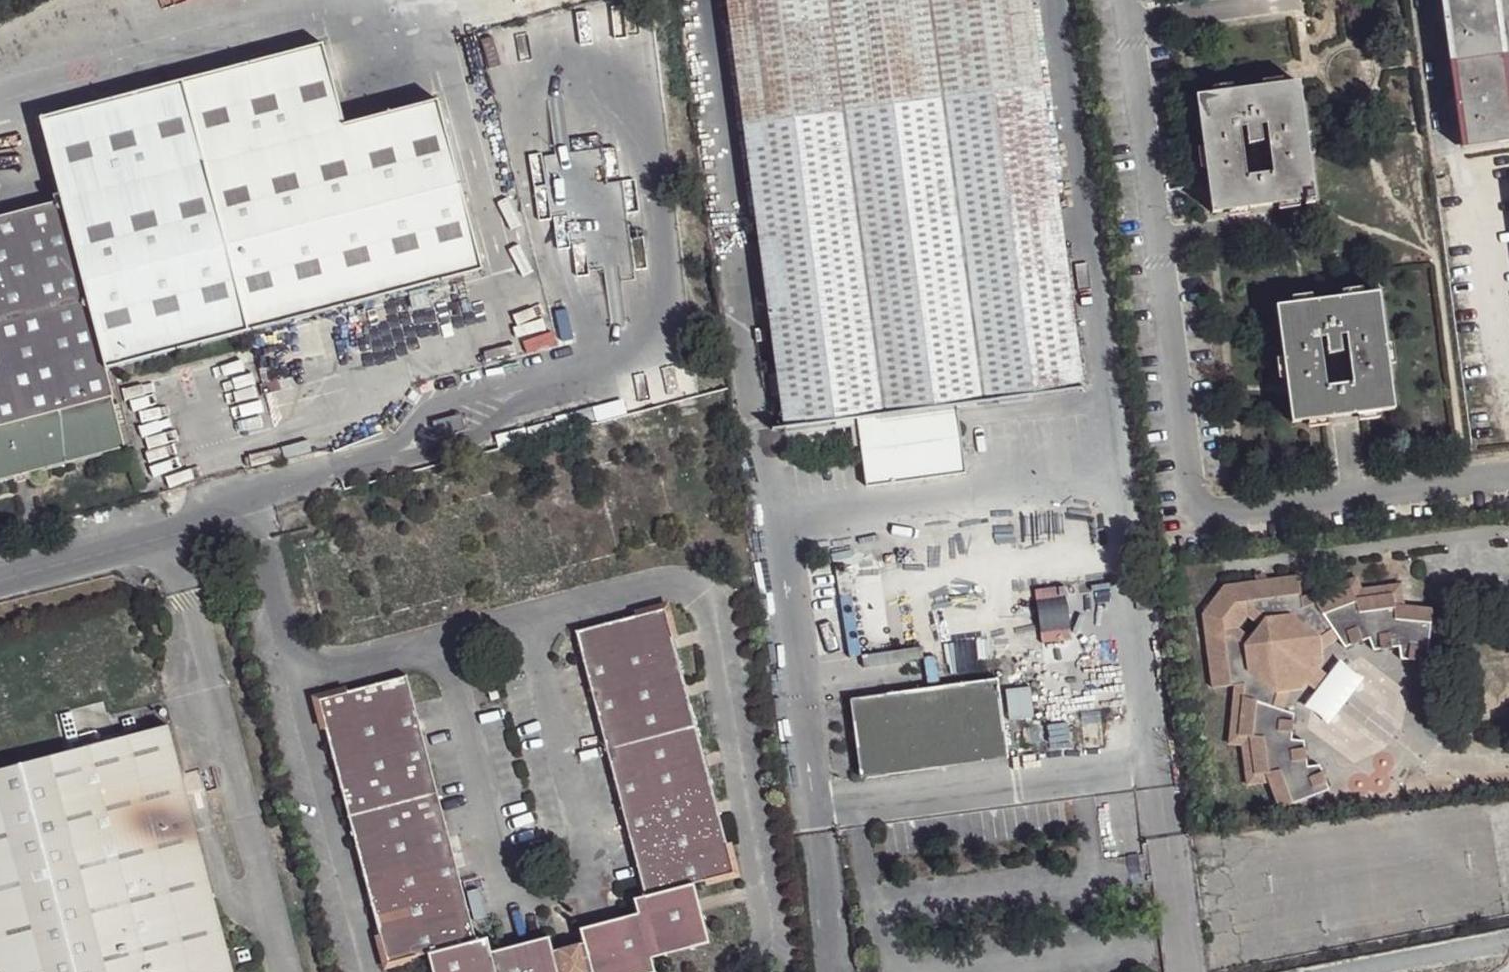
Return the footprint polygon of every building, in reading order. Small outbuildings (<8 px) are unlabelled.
[(783,426),(856,416),(956,402),(1044,390),(1079,385),(1083,385),(1032,0),(726,0),(783,426)] [(1467,148),(1508,142),(1508,115),(1493,0),(1445,0),(1467,148)] [(0,217),(0,480),(14,476),(28,473),(125,447),(119,427),(114,406),(105,371),(248,333),(481,272),(437,103),(344,128),(322,45),(183,82),(40,119),(62,201),(0,217)] [(1213,213),(1314,199),(1299,84),(1197,98),(1213,213)] [(1248,145),(1262,143),(1260,126),(1246,128),(1248,145)] [(1379,294),(1277,307),(1293,423),(1394,409),(1379,294)] [(1328,356),(1342,354),(1340,336),(1326,339),(1328,356)] [(132,418),(163,416),(161,383),(129,386),(132,418)] [(1079,385),(1044,390),(1045,400),(1080,395),(1079,385)] [(856,416),(866,487),(966,474),(956,402),(856,416)] [(121,404),(114,406),(119,427),(126,425),(121,404)] [(28,473),(14,476),(15,483),(30,479),(28,473)] [(1202,615),(1212,689),(1234,686),(1227,745),(1241,747),(1246,787),(1268,784),(1279,810),(1330,790),(1319,766),(1308,767),(1305,742),(1291,741),(1294,714),(1284,711),(1290,692),(1303,691),(1307,684),(1318,691),(1329,677),(1319,668),(1323,663),(1322,651),(1339,640),(1345,648),(1369,640),(1373,651),(1399,648),(1401,660),(1427,662),(1433,609),(1405,606),(1401,584),(1362,589),(1356,577),(1301,597),(1298,576),(1224,585),(1202,615)] [(646,897),(634,900),(638,914),(580,929),(584,944),(591,971),(654,971),(651,959),(709,943),(694,883),(733,873),(664,610),(576,634),(646,897)] [(388,963),(428,954),(433,971),(558,971),(553,952),(549,937),(491,952),(487,938),(476,941),(407,678),(319,700),(388,963)] [(858,711),(866,771),(1008,752),(998,678),(887,695),(889,706),(858,711)] [(496,682),(486,684),(491,701),(499,698),(495,687),(497,687),(496,682)] [(1004,688),(1009,719),(1033,715),(1028,684),(1004,688)] [(887,695),(856,699),(858,711),(889,706),(887,695)] [(168,726),(0,770),(0,971),(233,971),(168,726)] [(553,952),(558,971),(591,971),(584,944),(553,952)]
